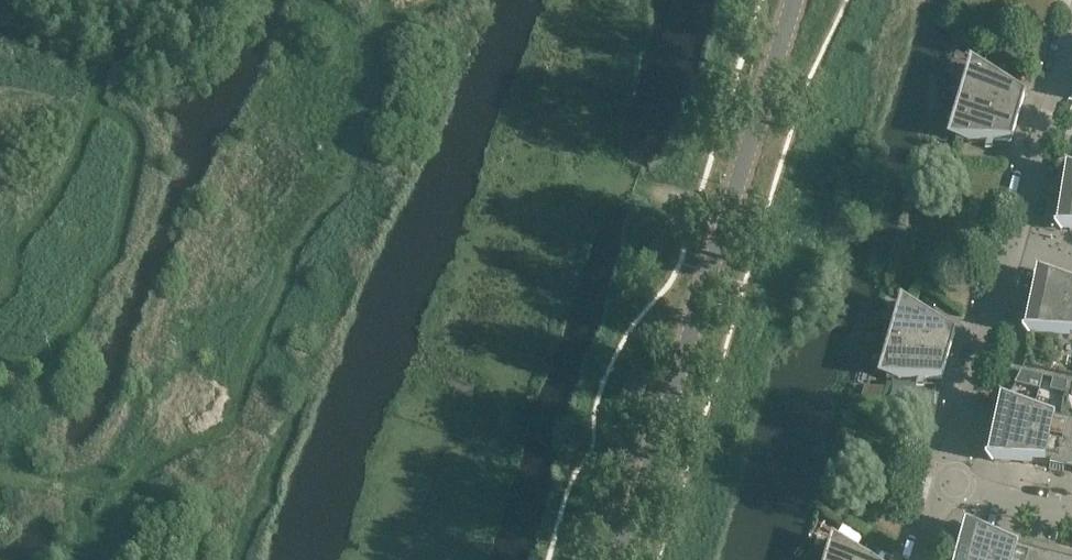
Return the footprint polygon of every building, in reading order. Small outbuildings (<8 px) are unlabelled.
[(1025,96),(1010,87),(977,67),(973,80),(969,77),(962,99),(967,101),(966,104),(1018,119),(1025,96)] [(1011,142),(1018,119),(966,104),(965,107),(960,106),(954,128),(959,128),(955,141),(994,142),(1011,142)] [(1068,229),(1066,228),(1065,229),(1063,231),(1070,231),(1071,231),(1071,205),(1068,229)] [(1071,290),(1071,286),(1050,278),(1044,275),(1044,276),(1045,279),(1046,279),(1048,280),(1037,333),(1035,333),(1034,333),(1033,334),(1031,335),(1031,336),(1038,336),(1038,335),(1059,337),(1064,311),(1068,312),(1071,290)] [(1068,312),(1064,311),(1059,337),(1071,337),(1071,290),(1068,312)] [(955,335),(940,326),(941,325),(908,305),(904,319),(899,316),(893,338),(898,339),(897,343),(949,357),(955,335)] [(942,380),(949,357),(897,343),(896,346),(891,344),(885,367),(890,367),(886,380),(925,380),(942,380)] [(1054,380),(1052,390),(1065,393),(1068,383),(1054,380)] [(1027,438),(1032,412),(1013,405),(1013,404),(1007,402),(1007,403),(1008,405),(1009,406),(1011,407),(999,460),(997,460),(996,460),(994,462),(1001,463),(1001,462),(1025,464),(1031,439),(1027,438)] [(1050,465),(1059,422),(1032,412),(1027,438),(1031,439),(1025,464),(1050,465)] [(1059,422),(1050,465),(1050,468),(1063,471),(1064,468),(1071,470),(1071,425),(1059,422)] [(1000,541),(978,531),(972,528),(972,529),(973,531),(974,532),(976,533),(968,559),(995,559),(1000,541)] [(1023,551),(1000,541),(995,559),(1020,559),(1023,551)] [(839,543),(835,556),(830,554),(828,559),(867,559),(839,543)] [(1044,557),(1023,551),(1020,559),(1044,559),(1044,557)]
